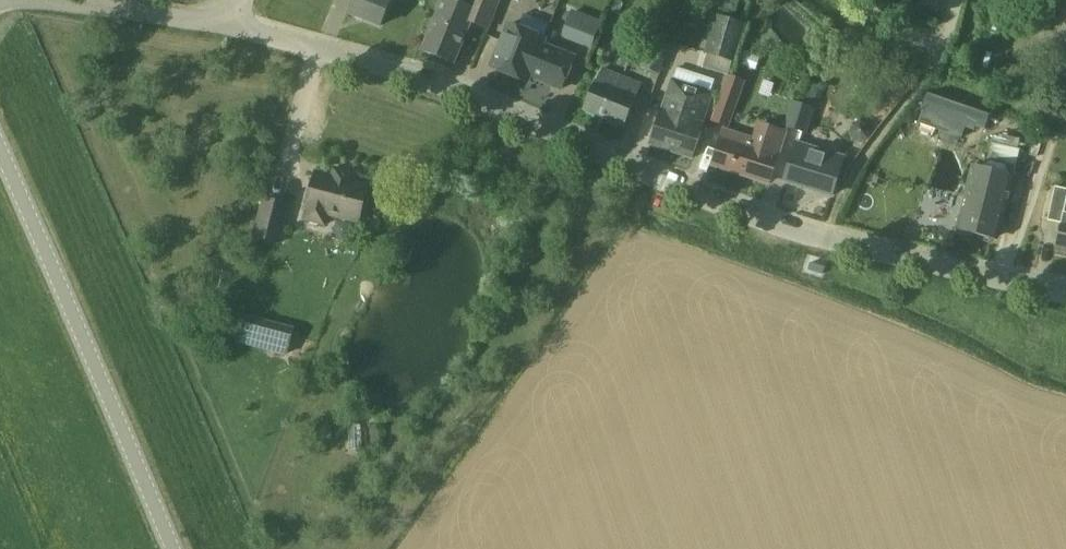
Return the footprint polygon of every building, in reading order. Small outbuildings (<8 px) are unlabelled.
[(391,0),(356,0),(350,14),(380,26),(391,0)] [(502,0),(470,0),(466,8),(446,0),(443,0),(423,51),(454,63),(470,23),(489,32),(502,0)] [(720,13),(742,18),(745,0),(722,0),(720,13)] [(592,48),(603,22),(572,10),(562,35),(592,48)] [(735,63),(747,24),(716,14),(704,54),(708,55),(704,69),(728,76),(733,62),(735,63)] [(669,49),(641,39),(635,54),(644,58),(641,68),(660,75),(669,49)] [(528,86),(538,61),(492,43),(482,68),(528,86)] [(747,53),(743,65),(756,70),(760,58),(747,53)] [(625,125),(641,85),(602,68),(597,81),(595,80),(584,108),(625,125)] [(730,129),(747,82),(729,76),(712,122),(730,129)] [(650,145),(692,158),(714,91),(672,77),(650,145)] [(976,128),(984,131),(986,128),(989,117),(928,96),(923,110),(924,110),(919,125),(962,140),(966,129),(974,132),(976,128)] [(806,134),(815,107),(793,101),(785,128),(806,134)] [(769,184),(786,131),(758,122),(754,137),(724,128),(712,166),(769,184)] [(1013,176),(1020,149),(992,142),(985,169),(972,166),(956,230),(960,231),(963,235),(970,237),(974,234),(992,239),(998,240),(1014,176),(1013,176)] [(837,179),(842,164),(826,159),(827,153),(797,143),(785,182),(831,196),(837,179)] [(354,182),(356,174),(332,168),(330,175),(315,171),(302,220),(324,226),(327,216),(358,224),(368,185),(354,182)] [(1064,213),(1065,203),(1065,189),(1055,187),(1048,220),(1061,223),(1055,251),(1065,254),(1065,213),(1064,213)] [(286,222),(290,205),(263,197),(252,238),(279,245),(286,222)] [(288,355),(295,327),(243,314),(236,342),(288,355)]
